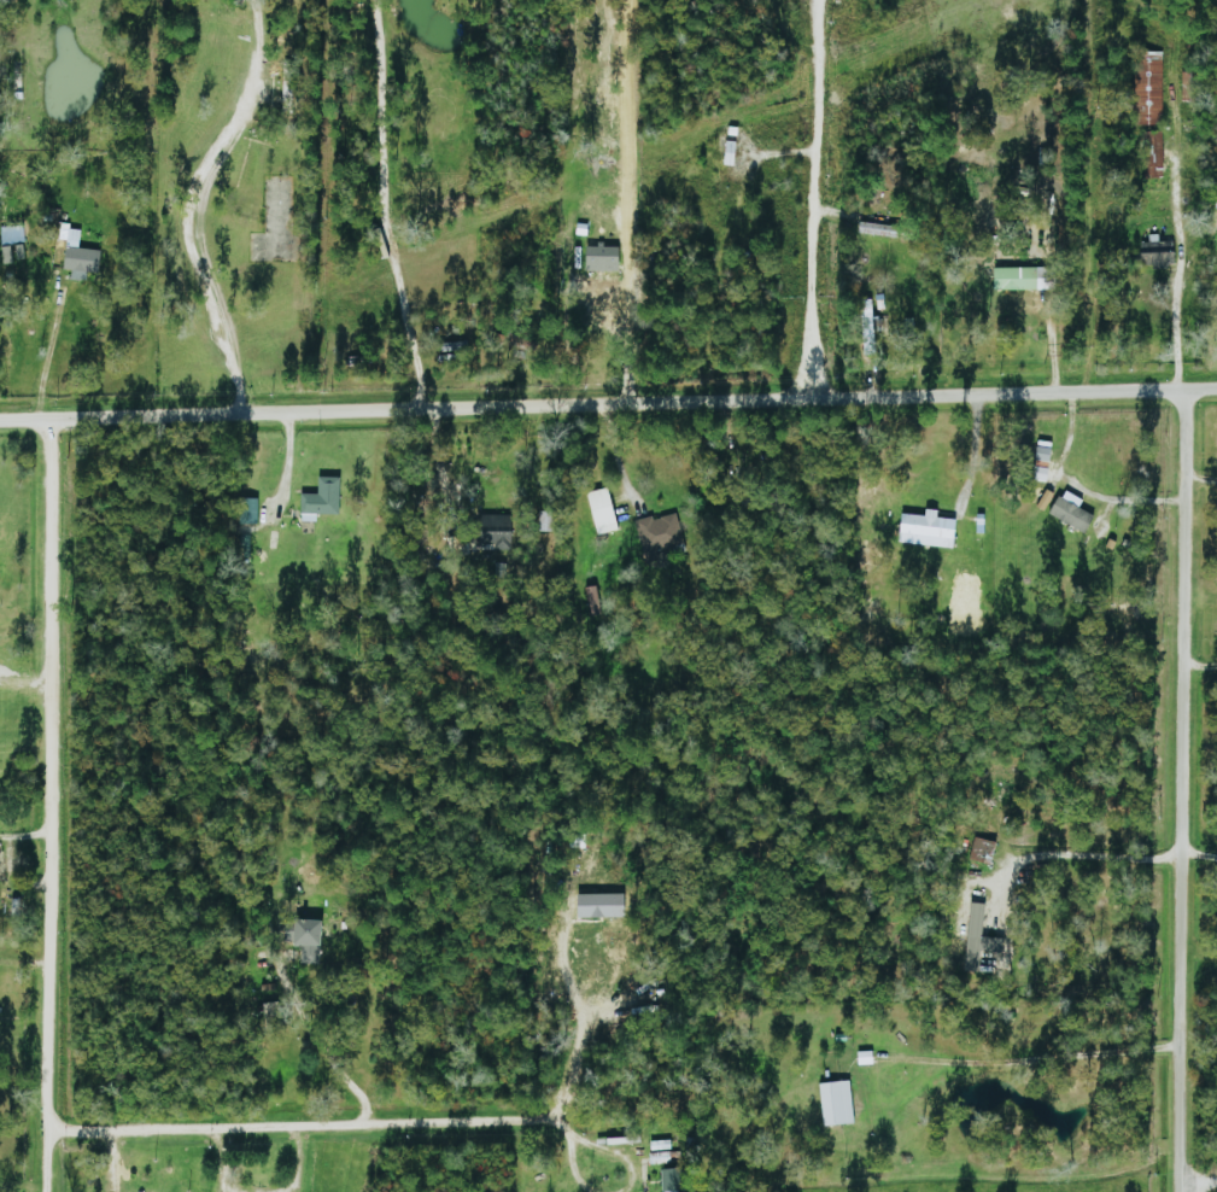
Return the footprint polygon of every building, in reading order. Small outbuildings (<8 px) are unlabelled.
[(1163,52),(1136,52),(1137,125),(1165,125),(1163,52)] [(1164,178),(1163,131),(1143,131),(1144,178),(1164,178)] [(80,248),(82,230),(70,229),(64,269),(73,270),(72,277),(99,280),(103,251),(80,248)] [(1141,243),(1142,257),(1175,255),(1174,241),(1160,242),(1160,235),(1149,235),(1149,242),(1141,243)] [(621,247),(603,247),(603,240),(588,240),(588,271),(621,271),(621,247)] [(1056,267),(995,268),(996,291),(1056,290),(1056,267)] [(1034,460),(1050,464),(1053,449),(1038,446),(1034,460)] [(341,478),(319,477),(319,494),(302,493),(301,521),(317,522),(318,514),(340,515),(341,478)] [(598,535),(619,530),(609,488),(588,494),(598,535)] [(1055,493),(1047,489),(1038,507),(1046,511),(1055,493)] [(1084,499),(1063,490),(1051,518),(1087,533),(1095,515),(1080,509),(1084,499)] [(957,519),(939,518),(940,510),(928,510),(928,515),(902,514),(901,544),(956,547),(957,519)] [(512,516),(479,515),(478,553),(511,554),(512,516)] [(637,520),(641,551),(682,546),(678,515),(637,520)] [(626,919),(626,895),(579,894),(578,918),(626,919)] [(986,904),(970,903),(967,968),(979,969),(980,953),(1005,954),(1006,939),(984,938),(986,904)] [(324,922),(295,920),(293,945),(302,946),(301,964),(321,965),(324,922)] [(821,1083),(823,1126),(854,1125),(851,1081),(821,1083)] [(650,1150),(671,1149),(670,1140),(650,1141),(650,1150)] [(650,1164),(670,1163),(669,1152),(650,1153),(650,1164)] [(682,1169),(663,1169),(664,1191),(682,1191),(682,1169)]
